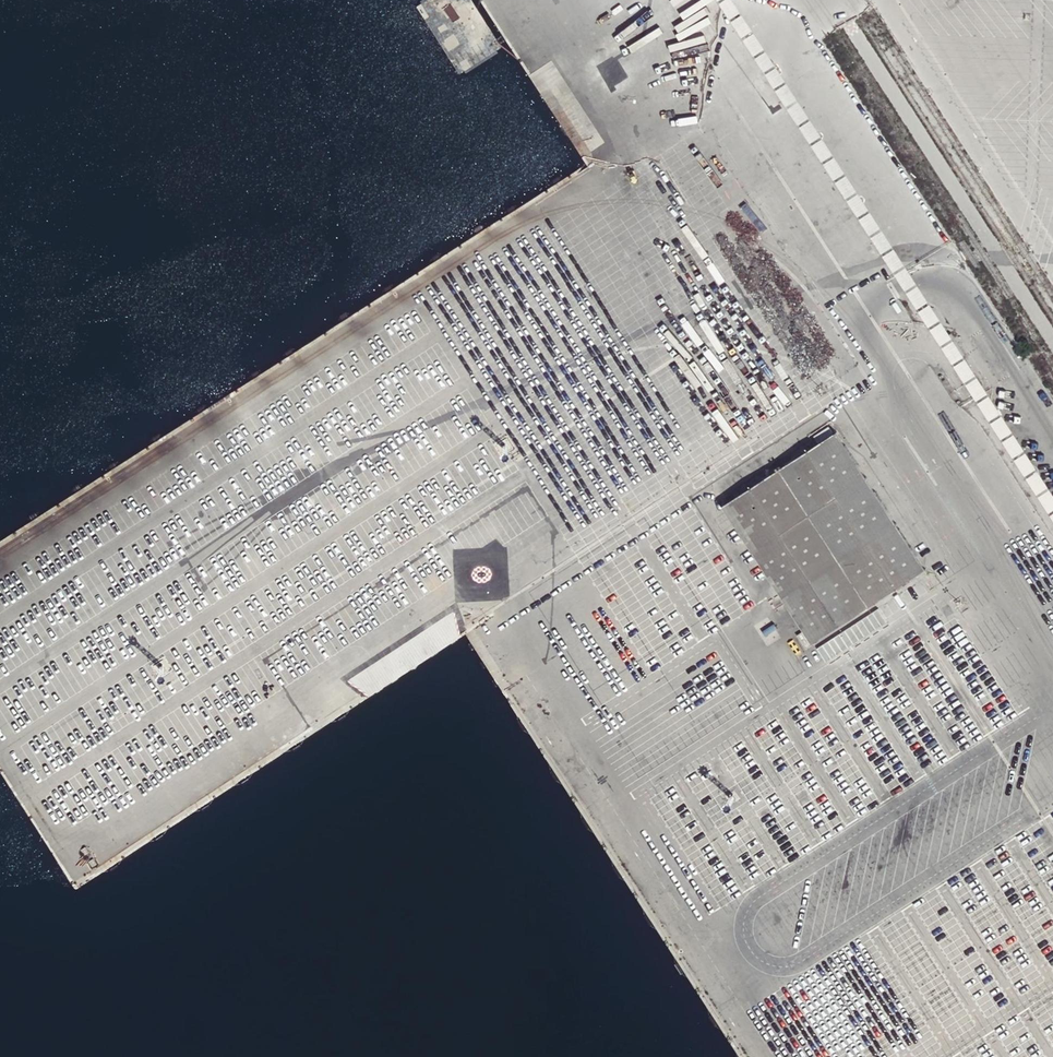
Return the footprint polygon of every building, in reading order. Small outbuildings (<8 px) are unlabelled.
[(1052,515),(1052,490),(1025,447),(736,0),(720,0),(1052,515)] [(811,646),(816,643),(825,658),(844,646),(834,631),(921,575),(831,438),(722,510),(804,635),(795,641),(809,662),(817,656),(811,646)] [(726,556),(740,547),(722,519),(708,528),(726,556)]
